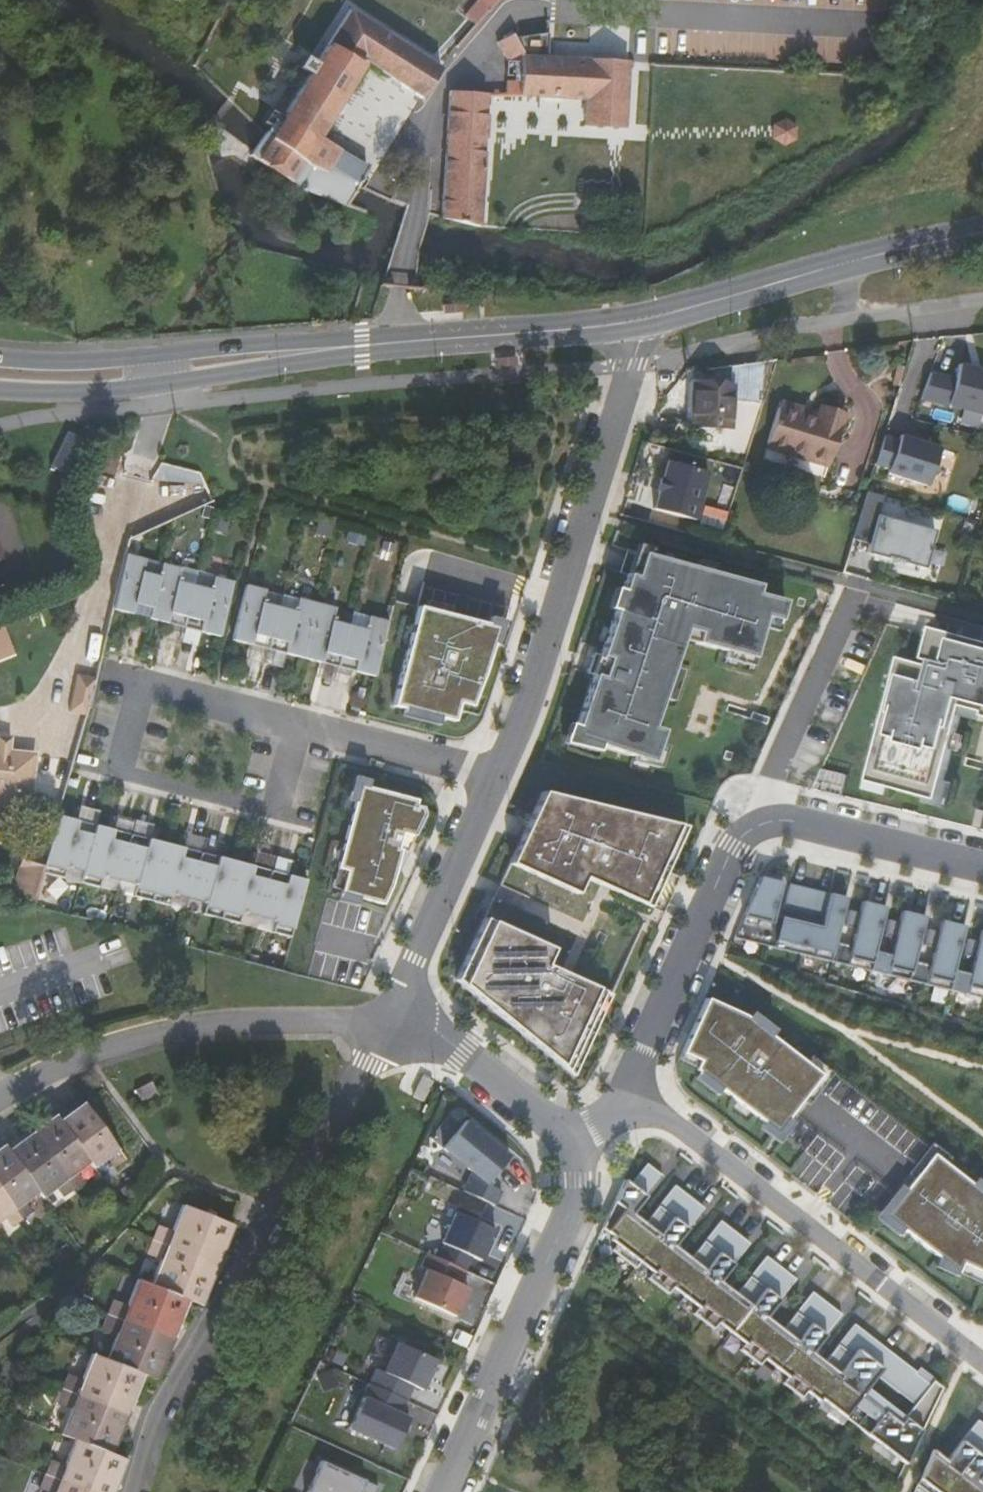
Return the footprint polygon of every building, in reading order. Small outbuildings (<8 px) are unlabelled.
[(466,13),(477,23),(498,0),(477,0),(466,13)] [(511,10),(505,5),(463,53),(468,58),(511,10)] [(424,103),(444,76),(355,14),(274,140),(269,137),(255,157),(294,191),(347,211),(360,191),(368,176),(316,148),(368,68),(424,103)] [(510,77),(509,92),(523,90),(593,97),(591,123),(631,127),(636,62),(636,61),(553,53),(556,29),(524,34),(521,28),(505,37),(515,55),(531,47),(533,52),(529,51),(525,77),(510,77)] [(440,62),(450,69),(463,53),(454,45),(440,62)] [(509,92),(510,77),(462,72),(461,94),(490,93),(490,95),(503,93),(509,92)] [(275,98),(265,91),(255,104),(266,111),(275,98)] [(489,107),(502,107),(503,93),(490,95),(490,93),(461,94),(453,94),(444,217),(480,225),(489,107)] [(982,416),(982,372),(959,366),(955,381),(930,375),(921,400),(982,416)] [(728,430),(731,387),(693,385),(691,423),(711,424),(710,429),(728,430)] [(801,418),(802,412),(779,405),(766,448),(803,459),(802,463),(827,471),(843,421),(818,412),(815,422),(801,418)] [(81,426),(66,420),(54,455),(69,461),(81,426)] [(928,487),(939,449),(900,437),(899,442),(884,437),(875,466),(890,470),(888,475),(928,487)] [(712,475),(670,464),(665,482),(663,481),(659,494),(662,494),(657,512),(699,524),(712,475)] [(205,480),(184,466),(175,474),(207,512),(218,509),(205,480)] [(925,564),(935,529),(887,516),(881,536),(889,538),(885,553),(925,564)] [(759,588),(634,551),(602,658),(593,656),(587,676),(593,678),(575,740),(655,763),(664,732),(655,729),(684,631),(698,635),(696,643),(753,660),(765,618),(779,623),(785,602),(757,594),(759,588)] [(145,559),(128,555),(114,610),(131,614),(134,603),(151,608),(158,578),(141,574),(145,560),(145,559)] [(141,574),(158,578),(162,564),(145,560),(141,574)] [(158,578),(151,608),(148,619),(166,623),(168,612),(186,617),(193,587),(177,583),(180,569),(181,568),(162,563),(162,564),(158,578)] [(177,583),(193,587),(197,573),(180,569),(177,583)] [(193,587),(210,591),(213,578),(197,573),(193,587)] [(193,587),(186,617),(203,621),(200,632),(219,637),(233,582),(214,577),(213,578),(210,591),(193,587)] [(265,590),(246,585),(231,640),(251,645),(254,634),(270,638),(278,607),(261,603),(265,591),(265,590)] [(261,603),(278,607),(281,595),(265,591),(261,603)] [(281,595),(278,607),(294,612),(298,600),(281,595)] [(278,607),(270,638),(287,642),(284,653),(302,658),(317,603),(298,598),(298,600),(294,612),(278,607)] [(151,608),(134,603),(131,614),(148,619),(151,608)] [(336,608),(317,603),(302,658),(322,663),(325,653),(340,656),(348,625),(332,621),(336,609),(336,608)] [(497,627),(417,606),(392,705),(453,721),(458,703),(471,706),(484,670),(497,627)] [(351,613),(336,609),(332,621),(348,625),(351,613)] [(166,623),(183,627),(186,617),(168,612),(166,623)] [(351,613),(348,625),(365,630),(368,617),(351,613)] [(365,630),(348,625),(340,656),(357,660),(354,671),(374,676),(388,621),(368,616),(368,617),(365,630)] [(870,784),(940,803),(962,718),(965,709),(982,714),(982,628),(939,616),(925,667),(902,661),(870,784)] [(203,621),(186,617),(183,627),(200,632),(203,621)] [(18,653),(7,622),(0,624),(0,660),(18,653)] [(270,638),(254,634),(251,645),(267,649),(270,638)] [(270,638),(267,649),(284,653),(287,642),(270,638)] [(357,660),(340,656),(338,667),(354,671),(357,660)] [(94,681),(85,678),(78,701),(88,704),(94,681)] [(25,811),(27,791),(30,792),(35,752),(10,749),(12,734),(0,732),(0,808),(25,811)] [(416,800),(358,785),(337,868),(347,871),(341,893),(383,904),(392,884),(395,873),(397,873),(424,815),(423,807),(415,805),(416,800)] [(542,789),(508,861),(576,892),(583,876),(599,883),(603,874),(613,878),(613,880),(627,886),(640,859),(665,870),(685,824),(542,789)] [(68,818),(74,820),(77,807),(71,806),(68,818)] [(68,818),(56,815),(45,854),(40,872),(60,878),(61,877),(64,866),(81,870),(90,834),(73,829),(75,820),(74,820),(68,818)] [(107,815),(104,827),(109,829),(112,817),(107,815)] [(93,824),(75,820),(73,829),(90,834),(93,824)] [(93,824),(90,834),(81,870),(78,881),(78,882),(96,887),(97,886),(99,875),(117,880),(126,843),(109,839),(111,829),(109,829),(104,827),(93,824)] [(151,827),(148,839),(153,840),(156,828),(151,827)] [(128,834),(111,829),(109,839),(126,843),(128,834)] [(128,834),(126,843),(143,848),(146,838),(128,834)] [(178,834),(175,846),(181,847),(184,835),(178,834)] [(126,843),(117,880),(134,884),(131,895),(131,896),(149,901),(164,843),(153,840),(148,839),(146,838),(143,848),(126,843)] [(175,846),(164,843),(149,901),(168,905),(168,904),(171,894),(188,898),(198,862),(180,857),(183,848),(181,847),(175,846)] [(222,845),(219,857),(225,859),(228,847),(222,845)] [(40,872),(45,854),(26,848),(12,897),(32,903),(40,872)] [(200,852),(183,848),(180,857),(198,862),(200,852)] [(200,852),(198,862),(215,866),(217,857),(200,852)] [(250,853),(247,865),(252,866),(256,854),(250,853)] [(215,866),(198,862),(188,898),(205,903),(203,913),(202,914),(221,919),(236,862),(225,859),(219,857),(217,857),(215,866)] [(603,874),(599,883),(649,906),(665,870),(640,859),(627,886),(613,880),(613,878),(603,874)] [(247,865),(236,862),(221,919),(240,924),(240,923),(243,912),(260,917),(269,880),(252,876),(254,866),(252,866),(247,865)] [(294,864),(291,876),(297,877),(300,865),(294,864)] [(81,870),(64,866),(61,877),(78,881),(81,870)] [(272,871),(254,866),(252,876),(269,880),(272,871)] [(272,871),(269,880),(287,885),(289,876),(272,871)] [(114,890),(117,880),(99,875),(97,886),(114,890)] [(269,880),(260,917),(277,921),(274,932),(274,933),(292,938),(307,880),(297,877),(291,876),(289,876),(287,885),(269,880)] [(836,943),(847,899),(790,885),(784,911),(823,921),(822,928),(775,917),(783,883),(760,878),(733,939),(741,941),(744,934),(772,940),(770,948),(777,950),(779,942),(802,948),(801,955),(807,957),(809,949),(832,955),(831,963),(836,943)] [(134,884),(117,880),(114,890),(131,895),(134,884)] [(171,894),(168,904),(185,909),(188,898),(171,894)] [(205,903),(188,898),(185,909),(203,913),(205,903)] [(875,952),(886,908),(863,903),(860,914),(850,912),(846,927),(857,930),(852,947),(836,943),(831,963),(871,972),(875,952)] [(243,912),(240,923),(257,928),(260,917),(243,912)] [(915,962),(926,918),(903,912),(900,924),(889,921),(886,937),(896,939),(892,956),(875,952),(871,972),(910,982),(915,962)] [(550,948),(482,916),(454,979),(573,1074),(609,994),(568,975),(564,985),(554,980),(559,971),(543,964),(550,948)] [(277,921),(260,917),(257,928),(274,932),(277,921)] [(954,971),(965,927),(942,922),(939,933),(929,931),(925,946),(936,949),(931,966),(915,962),(910,982),(950,991),(954,971)] [(982,931),(979,943),(968,940),(965,956),(975,958),(971,975),(954,971),(950,991),(982,999),(982,932),(982,931)] [(568,975),(559,971),(554,980),(564,985),(568,975)] [(746,1020),(744,1018),(706,1000),(681,1055),(699,1063),(695,1070),(695,1072),(698,1074),(720,1091),(767,1128),(778,1113),(787,1120),(821,1077),(770,1038),(746,1020)] [(132,1093),(150,1089),(145,1071),(127,1077),(132,1093)] [(114,1158),(125,1150),(84,1095),(58,1114),(90,1156),(92,1160),(107,1149),(114,1158)] [(90,1156),(58,1114),(56,1110),(32,1128),(72,1183),(81,1176),(75,1167),(90,1156)] [(487,1187),(509,1159),(466,1124),(443,1151),(471,1174),(463,1194),(495,1208),(501,1193),(487,1187)] [(62,1191),(72,1183),(32,1128),(6,1146),(37,1187),(40,1192),(55,1182),(62,1191)] [(6,1146),(3,1142),(0,1145),(0,1187),(21,1214),(30,1207),(22,1197),(37,1187),(6,1146)] [(971,1186),(932,1156),(914,1180),(919,1184),(910,1195),(905,1191),(884,1218),(938,1259),(959,1275),(963,1266),(982,1275),(982,1195),(971,1186)] [(662,1177),(646,1165),(630,1186),(625,1182),(603,1230),(614,1239),(611,1243),(616,1247),(623,1252),(619,1258),(635,1270),(640,1265),(652,1274),(656,1277),(652,1283),(665,1293),(670,1288),(674,1291),(698,1310),(702,1313),(698,1319),(710,1328),(715,1322),(719,1326),(745,1346),(750,1349),(745,1355),(757,1364),(761,1358),(765,1361),(789,1379),(793,1382),(788,1388),(800,1397),(805,1391),(809,1394),(820,1403),(822,1400),(845,1418),(849,1421),(898,1458),(902,1461),(907,1465),(943,1389),(934,1382),(916,1407),(906,1419),(901,1426),(884,1412),(876,1423),(871,1418),(875,1413),(860,1401),(868,1390),(878,1378),(900,1395),(917,1373),(855,1326),(826,1364),(813,1354),(842,1316),(813,1293),(784,1331),(767,1318),(797,1281),(767,1258),(737,1296),(721,1283),(750,1245),(720,1222),(691,1260),(675,1248),(704,1210),(674,1187),(645,1225),(633,1215),(662,1177)] [(21,1214),(0,1187),(0,1215),(3,1213),(10,1222),(21,1214)] [(224,1245),(234,1216),(187,1199),(177,1226),(162,1220),(157,1236),(205,1254),(210,1240),(224,1245)] [(495,1232),(456,1215),(442,1245),(444,1246),(438,1261),(466,1273),(472,1259),(481,1263),(495,1232)] [(200,1266),(205,1254),(157,1236),(151,1250),(166,1255),(156,1282),(189,1294),(204,1300),(214,1271),(200,1266)] [(219,1258),(224,1245),(210,1240),(205,1254),(219,1258)] [(612,1252),(619,1258),(623,1252),(616,1247),(612,1252)] [(214,1271),(219,1258),(205,1254),(200,1266),(214,1271)] [(466,1273),(438,1261),(427,1256),(421,1269),(427,1272),(415,1300),(456,1319),(468,1291),(459,1287),(466,1273)] [(648,1280),(652,1283),(656,1277),(652,1274),(648,1280)] [(189,1294),(156,1282),(140,1276),(130,1302),(116,1297),(111,1311),(160,1329),(165,1315),(179,1320),(189,1294)] [(670,1288),(665,1293),(669,1297),(674,1291),(670,1288)] [(702,1313),(698,1310),(694,1315),(698,1319),(702,1313)] [(155,1342),(160,1329),(111,1311),(106,1324),(120,1329),(109,1357),(143,1369),(159,1374),(169,1347),(155,1342)] [(174,1334),(179,1320),(165,1315),(160,1329),(174,1334)] [(715,1322),(710,1328),(715,1331),(719,1326),(715,1322)] [(169,1347),(174,1334),(160,1329),(155,1342),(169,1347)] [(436,1363),(398,1345),(384,1375),(423,1392),(436,1363)] [(750,1349),(745,1346),(741,1351),(745,1355),(750,1349)] [(143,1369),(109,1357),(93,1351),(83,1377),(70,1372),(65,1386),(114,1403),(119,1389),(133,1395),(143,1369)] [(761,1358),(757,1364),(761,1367),(765,1361),(761,1358)] [(917,1373),(900,1395),(916,1407),(934,1382),(936,1380),(920,1368),(917,1373)] [(793,1382),(789,1379),(784,1385),(788,1388),(793,1382)] [(109,1416),(114,1403),(65,1386),(60,1399),(73,1404),(63,1431),(76,1436),(113,1449),(123,1421),(109,1416)] [(407,1403),(370,1386),(350,1431),(396,1452),(410,1421),(401,1416),(407,1403)] [(128,1408),(133,1395),(119,1389),(114,1403),(128,1408)] [(906,1419),(868,1390),(860,1401),(875,1413),(871,1418),(876,1423),(884,1412),(901,1426),(906,1419)] [(805,1391),(800,1397),(804,1400),(809,1394),(805,1391)] [(357,1404),(347,1399),(337,1423),(347,1427),(357,1404)] [(123,1421),(128,1408),(114,1403),(109,1416),(123,1421)] [(849,1421),(845,1418),(840,1424),(844,1427),(849,1421)] [(979,1421),(947,1461),(934,1451),(918,1486),(926,1491),(982,1491),(982,1484),(979,1481),(982,1476),(982,1424),(979,1421)] [(125,1454),(113,1449),(76,1436),(67,1461),(53,1456),(48,1470),(97,1488),(102,1474),(117,1480),(125,1454)] [(902,1461),(898,1458),(893,1464),(897,1468),(902,1461)] [(322,1463),(309,1491),(378,1491),(379,1489),(322,1463)] [(97,1488),(48,1470),(42,1483),(56,1488),(55,1491),(95,1491),(97,1488)] [(117,1480),(102,1474),(97,1488),(109,1491),(112,1491),(117,1480)]
